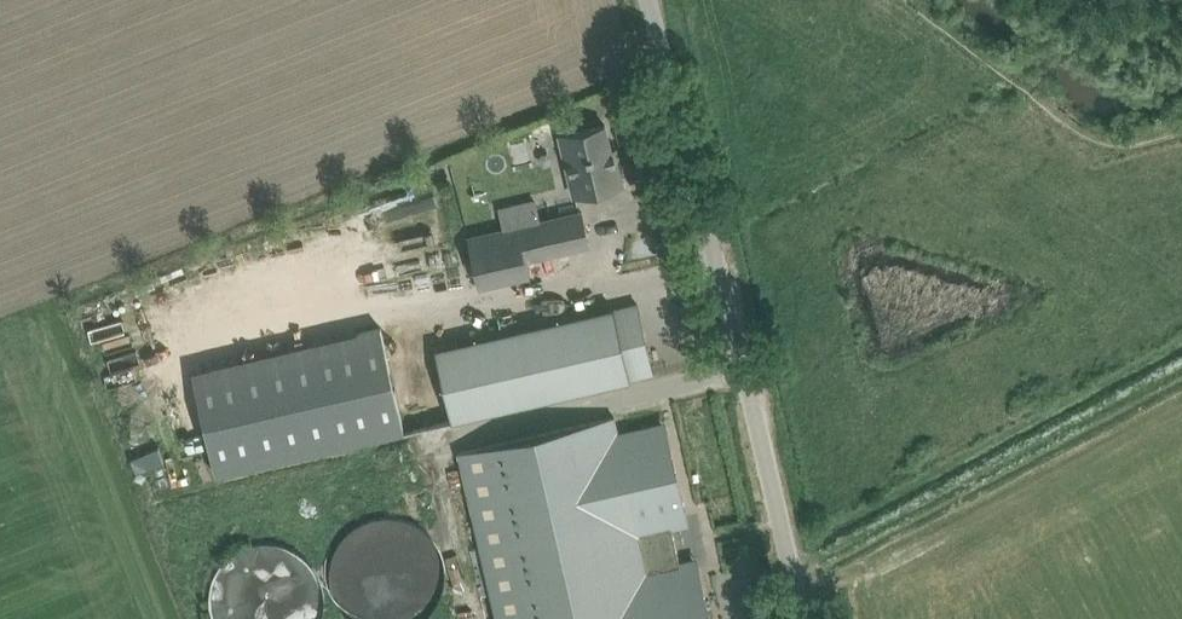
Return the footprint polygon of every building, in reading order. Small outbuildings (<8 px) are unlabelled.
[(576,193),(574,194),(575,195),(624,184),(616,148),(611,149),(605,124),(561,134),(561,136),(563,135),(576,193)] [(529,273),(526,259),(590,244),(582,211),(542,220),(537,199),(499,208),(504,229),(469,237),(480,284),(529,273)] [(385,292),(238,326),(265,446),(413,412),(385,292)] [(655,373),(638,301),(435,348),(452,420),(655,373)] [(457,451),(496,618),(712,618),(697,555),(680,559),(673,529),(690,525),(666,419),(619,430),(616,415),(457,451)] [(169,490),(170,503),(235,494),(233,482),(169,490)] [(418,510),(330,541),(357,618),(405,618),(451,603),(418,510)] [(333,577),(250,529),(208,600),(231,614),(228,618),(309,618),(333,577)]
